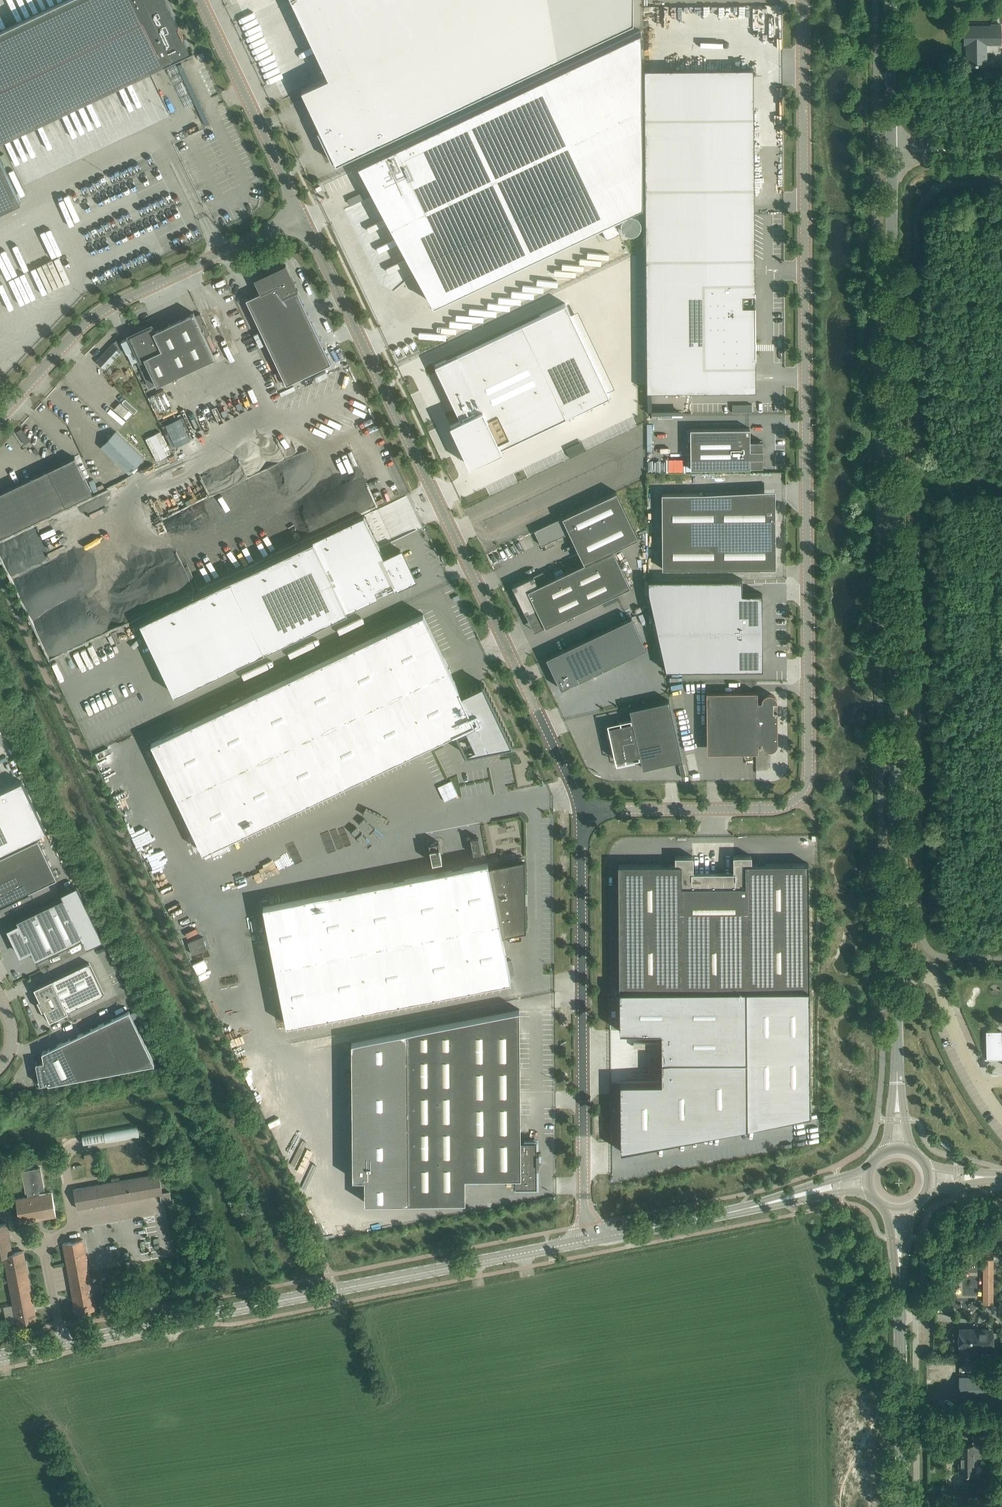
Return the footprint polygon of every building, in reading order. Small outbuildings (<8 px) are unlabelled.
[(191,51),(190,51),(187,52),(180,38),(184,36),(178,26),(175,27),(162,0),(63,0),(0,30),(0,141),(191,51)] [(329,77),(302,90),(321,130),(318,131),(318,132),(321,130),(334,158),(331,160),(332,160),(335,159),(336,163),(634,22),(633,0),(292,0),(329,77)] [(991,26),(965,26),(965,39),(967,39),(967,43),(965,43),(965,44),(967,44),(967,64),(986,64),(986,43),(1001,43),(1000,24),(991,24),(991,26)] [(641,30),(358,164),(359,166),(364,164),(373,184),(376,182),(434,304),(578,236),(600,225),(607,239),(620,233),(618,229),(614,219),(639,207),(643,205),(641,30)] [(754,117),(645,118),(647,391),(756,390),(754,117)] [(21,201),(0,157),(0,211),(21,201)] [(19,354),(11,336),(31,327),(0,262),(0,364),(19,354)] [(255,279),(261,292),(246,299),(286,384),(331,363),(297,290),(298,290),(298,289),(297,289),(294,284),(295,283),(286,264),(255,279)] [(563,303),(433,365),(459,419),(448,424),(468,464),(500,449),(496,441),(556,413),(558,419),(607,396),(563,303)] [(195,315),(194,312),(154,331),(151,325),(129,335),(141,359),(144,358),(157,384),(215,357),(205,336),(210,333),(201,313),(195,315)] [(106,369),(123,351),(114,342),(97,361),(106,369)] [(150,395),(157,412),(171,406),(163,389),(150,395)] [(733,412),(752,412),(752,404),(732,404),(733,412)] [(690,428),(691,468),(741,468),(741,467),(763,467),(763,458),(764,458),(764,449),(763,449),(763,440),(750,441),(750,428),(690,428)] [(154,442),(160,456),(170,452),(160,429),(147,435),(151,444),(154,442)] [(145,458),(116,431),(101,447),(130,474),(145,458)] [(579,442),(565,448),(570,457),(583,451),(579,442)] [(75,457),(0,493),(0,538),(92,494),(75,457)] [(534,576),(512,586),(526,614),(526,613),(537,608),(545,626),(631,586),(613,549),(630,541),(638,538),(616,491),(578,509),(562,517),(570,532),(580,555),(584,563),(538,585),(534,576)] [(703,493),(662,493),(662,568),(776,568),(775,505),(765,502),(703,502),(703,493)] [(364,515),(140,621),(174,694),(260,653),(393,590),(398,588),(398,589),(415,581),(400,549),(384,557),(364,515)] [(562,517),(534,530),(541,545),(570,532),(562,517)] [(742,579),(649,579),(649,590),(666,670),(763,669),(762,593),(743,593),(742,579)] [(423,613),(151,742),(203,851),(390,763),(453,733),(456,732),(466,753),(512,744),(483,683),(461,693),(423,613)] [(632,617),(546,657),(561,689),(647,648),(632,617)] [(762,701),(758,701),(757,691),(707,692),(707,733),(717,733),(717,753),(758,752),(758,742),(762,742),(762,743),(762,744),(762,745),(763,745),(763,746),(764,747),(765,748),(766,749),(768,750),(769,750),(770,750),(771,750),(772,750),(773,750),(774,749),(775,748),(776,748),(776,747),(777,745),(778,744),(778,743),(777,702),(777,701),(777,700),(777,698),(776,697),(776,696),(775,695),(774,694),(772,694),(771,693),(770,693),(769,693),(768,693),(767,694),(766,694),(764,695),(764,696),(763,697),(762,698),(762,699),(762,700),(762,701)] [(632,721),(609,726),(617,759),(640,754),(643,767),(682,759),(669,700),(630,708),(632,721)] [(46,831),(30,798),(22,781),(0,791),(0,852),(46,831)] [(478,833),(470,835),(473,851),(482,849),(478,833)] [(0,857),(0,906),(30,892),(29,891),(57,878),(38,838),(0,857)] [(429,842),(433,862),(442,860),(438,840),(429,842)] [(619,1082),(619,1151),(810,1112),(810,989),(809,935),(809,880),(809,863),(752,864),(752,855),(733,856),(734,872),(693,872),(693,856),(675,856),(675,864),(618,865),(618,880),(619,991),(619,1031),(660,1031),(660,1082),(619,1082)] [(488,861),(263,905),(286,1024),(511,980),(502,935),(489,866),(488,861)] [(492,865),(489,866),(502,935),(506,934),(505,932),(508,932),(509,934),(526,930),(526,906),(524,906),(523,861),(511,863),(511,862),(495,865),(496,867),(493,867),(492,865)] [(17,944),(16,945),(21,954),(31,950),(36,961),(82,939),(87,948),(103,940),(77,886),(61,894),(63,898),(17,920),(19,925),(9,930),(14,939),(15,939),(17,944)] [(89,962),(53,979),(34,988),(40,999),(38,1000),(37,1000),(42,1010),(43,1010),(44,1009),(50,1021),(69,1012),(68,1011),(104,994),(89,962)] [(537,1153),(537,1141),(521,1141),(520,1009),(407,1031),(408,1201),(465,1201),(465,1177),(515,1176),(516,1187),(537,1187),(537,1164),(539,1164),(539,1153),(537,1153)] [(36,1062),(40,1084),(48,1083),(48,1084),(155,1064),(129,1011),(42,1052),(44,1061),(36,1062)] [(987,1058),(985,1058),(985,1059),(1001,1058),(1001,1041),(1001,1031),(986,1031),(987,1058)] [(106,1142),(140,1136),(138,1125),(82,1135),(83,1145),(106,1141),(106,1142)] [(294,1174),(306,1169),(299,1150),(286,1156),(294,1174)] [(29,1197),(16,1199),(20,1222),(56,1215),(55,1205),(52,1192),(39,1194),(38,1191),(44,1189),(40,1168),(22,1171),(26,1192),(28,1192),(29,1197)] [(170,1192),(162,1193),(159,1173),(74,1188),(78,1209),(160,1194),(161,1200),(171,1198),(170,1192)] [(328,1212),(316,1216),(318,1222),(330,1218),(328,1212)] [(17,1323),(37,1320),(24,1251),(12,1253),(7,1223),(0,1224),(0,1256),(4,1255),(17,1323)] [(76,1312),(96,1308),(83,1239),(63,1243),(76,1312)] [(993,1258),(982,1258),(982,1304),(993,1304),(993,1258)] [(992,1346),(992,1331),(992,1328),(980,1328),(962,1328),(959,1328),(959,1346),(992,1346)] [(959,1376),(959,1397),(1001,1397),(1001,1376),(959,1376)] [(983,1413),(983,1422),(1001,1422),(1001,1412),(983,1413)] [(995,1443),(995,1434),(974,1434),(974,1443),(995,1443)] [(960,1473),(966,1473),(966,1474),(975,1474),(975,1445),(959,1445),(960,1473)]
